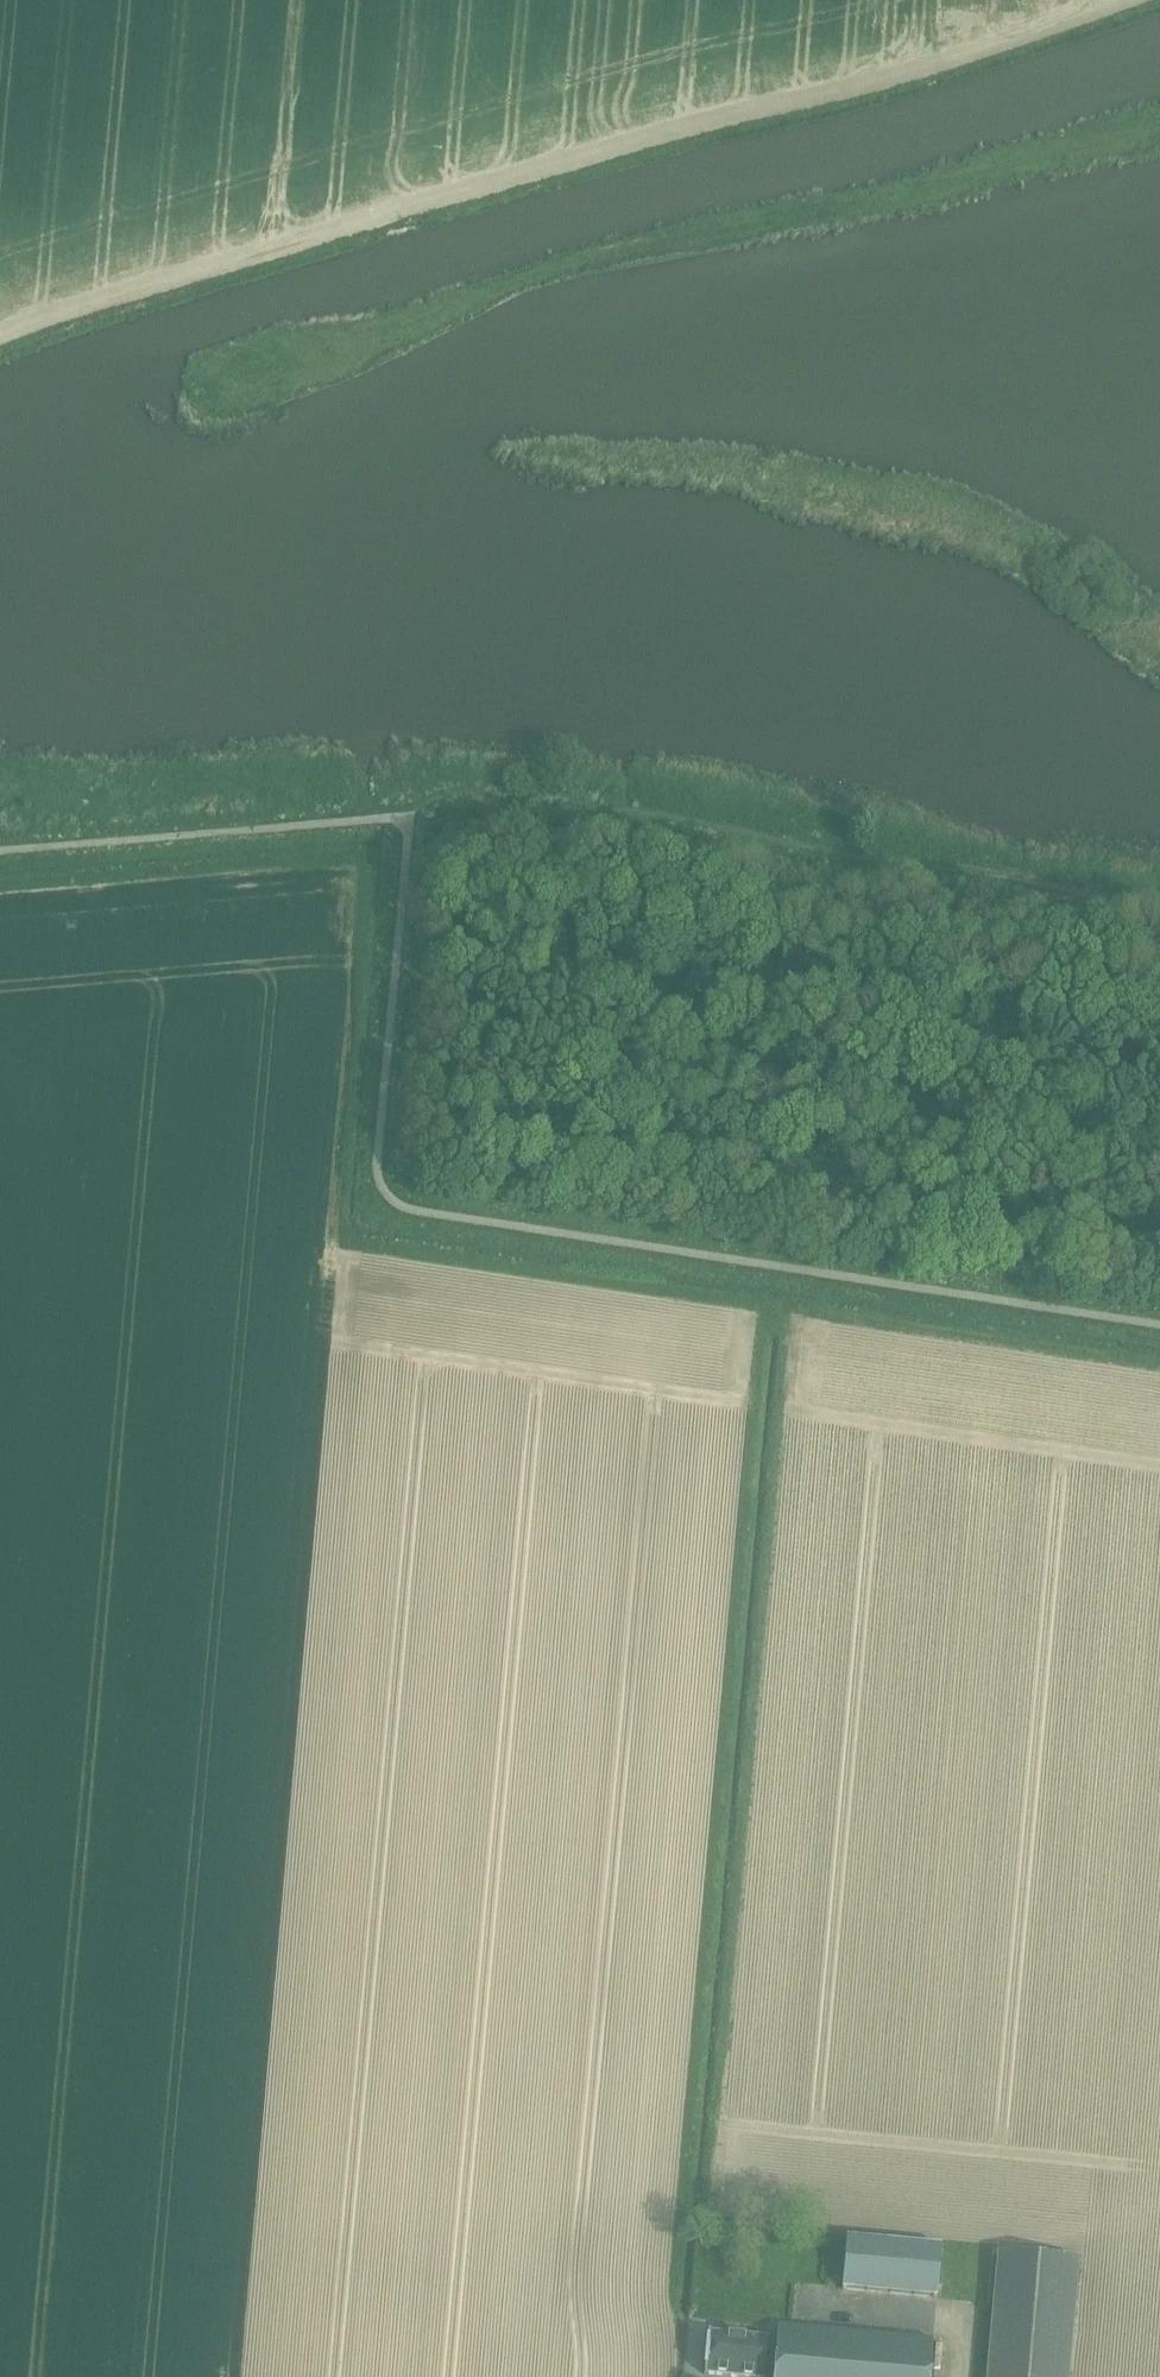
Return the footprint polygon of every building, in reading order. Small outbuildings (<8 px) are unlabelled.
[(938,2298),(943,2248),(847,2239),(843,2289),(938,2298)] [(1081,2261),(1000,2254),(988,2376),(1070,2376),(1081,2261)] [(933,2348),(779,2333),(775,2376),(931,2376),(933,2348)] [(705,2376),(723,2376),(764,2376),(767,2339),(709,2334),(705,2376)]
